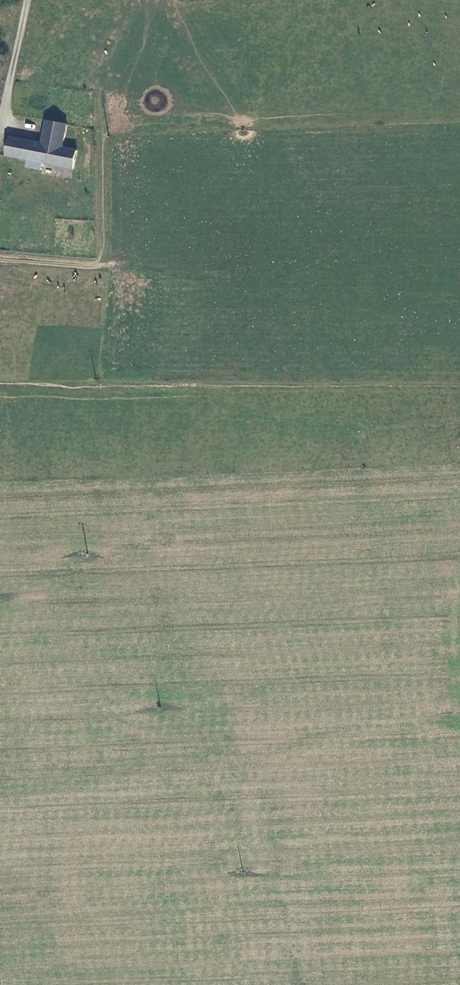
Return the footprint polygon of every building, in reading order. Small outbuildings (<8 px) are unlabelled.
[(46,121),(42,143),(10,137),(6,157),(74,170),(78,150),(64,148),(69,125),(46,121)]
